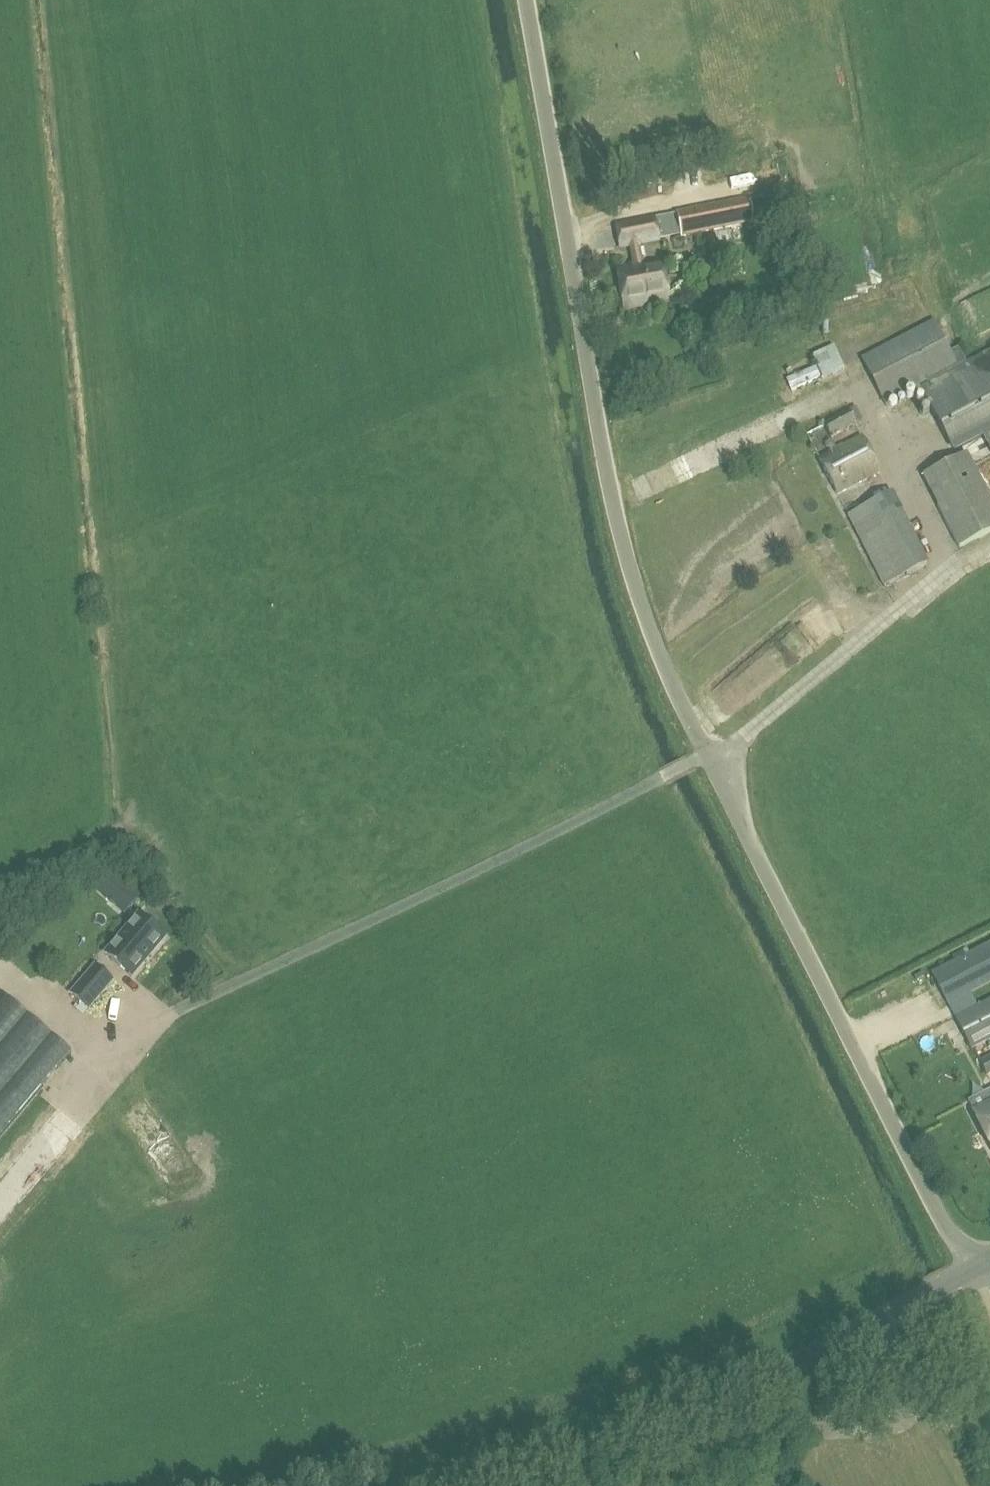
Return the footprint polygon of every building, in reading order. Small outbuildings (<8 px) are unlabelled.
[(677,214),(681,235),(681,236),(781,217),(776,193),(676,213),(677,214)] [(658,239),(660,239),(656,217),(654,218),(616,225),(620,247),(631,245),(635,265),(616,268),(624,308),(669,299),(661,260),(641,263),(637,243),(658,239)] [(957,365),(934,320),(860,357),(884,404),(957,365)] [(833,346),(822,351),(813,355),(824,379),(833,374),(844,369),(833,346)] [(950,446),(953,452),(983,437),(989,450),(989,352),(920,388),(950,446)] [(856,424),(848,409),(822,423),(830,438),(856,424)] [(861,436),(819,459),(837,494),(880,472),(861,436)] [(959,547),(989,531),(989,502),(966,454),(923,475),(959,547)] [(848,515),(884,586),(927,564),(891,493),(848,515)] [(99,890),(124,913),(139,896),(113,874),(99,890)] [(105,953),(131,976),(164,938),(138,915),(105,953)] [(931,973),(949,1006),(989,984),(989,943),(931,973)] [(111,980),(95,966),(71,993),(88,1008),(111,980)] [(989,1040),(989,999),(953,1018),(971,1050),(989,1040)] [(7,1000),(0,1008),(0,1137),(70,1054),(7,1000)] [(979,1062),(986,1077),(989,1075),(989,1056),(979,1062)] [(978,1108),(973,1111),(989,1146),(989,1102),(978,1108)]
